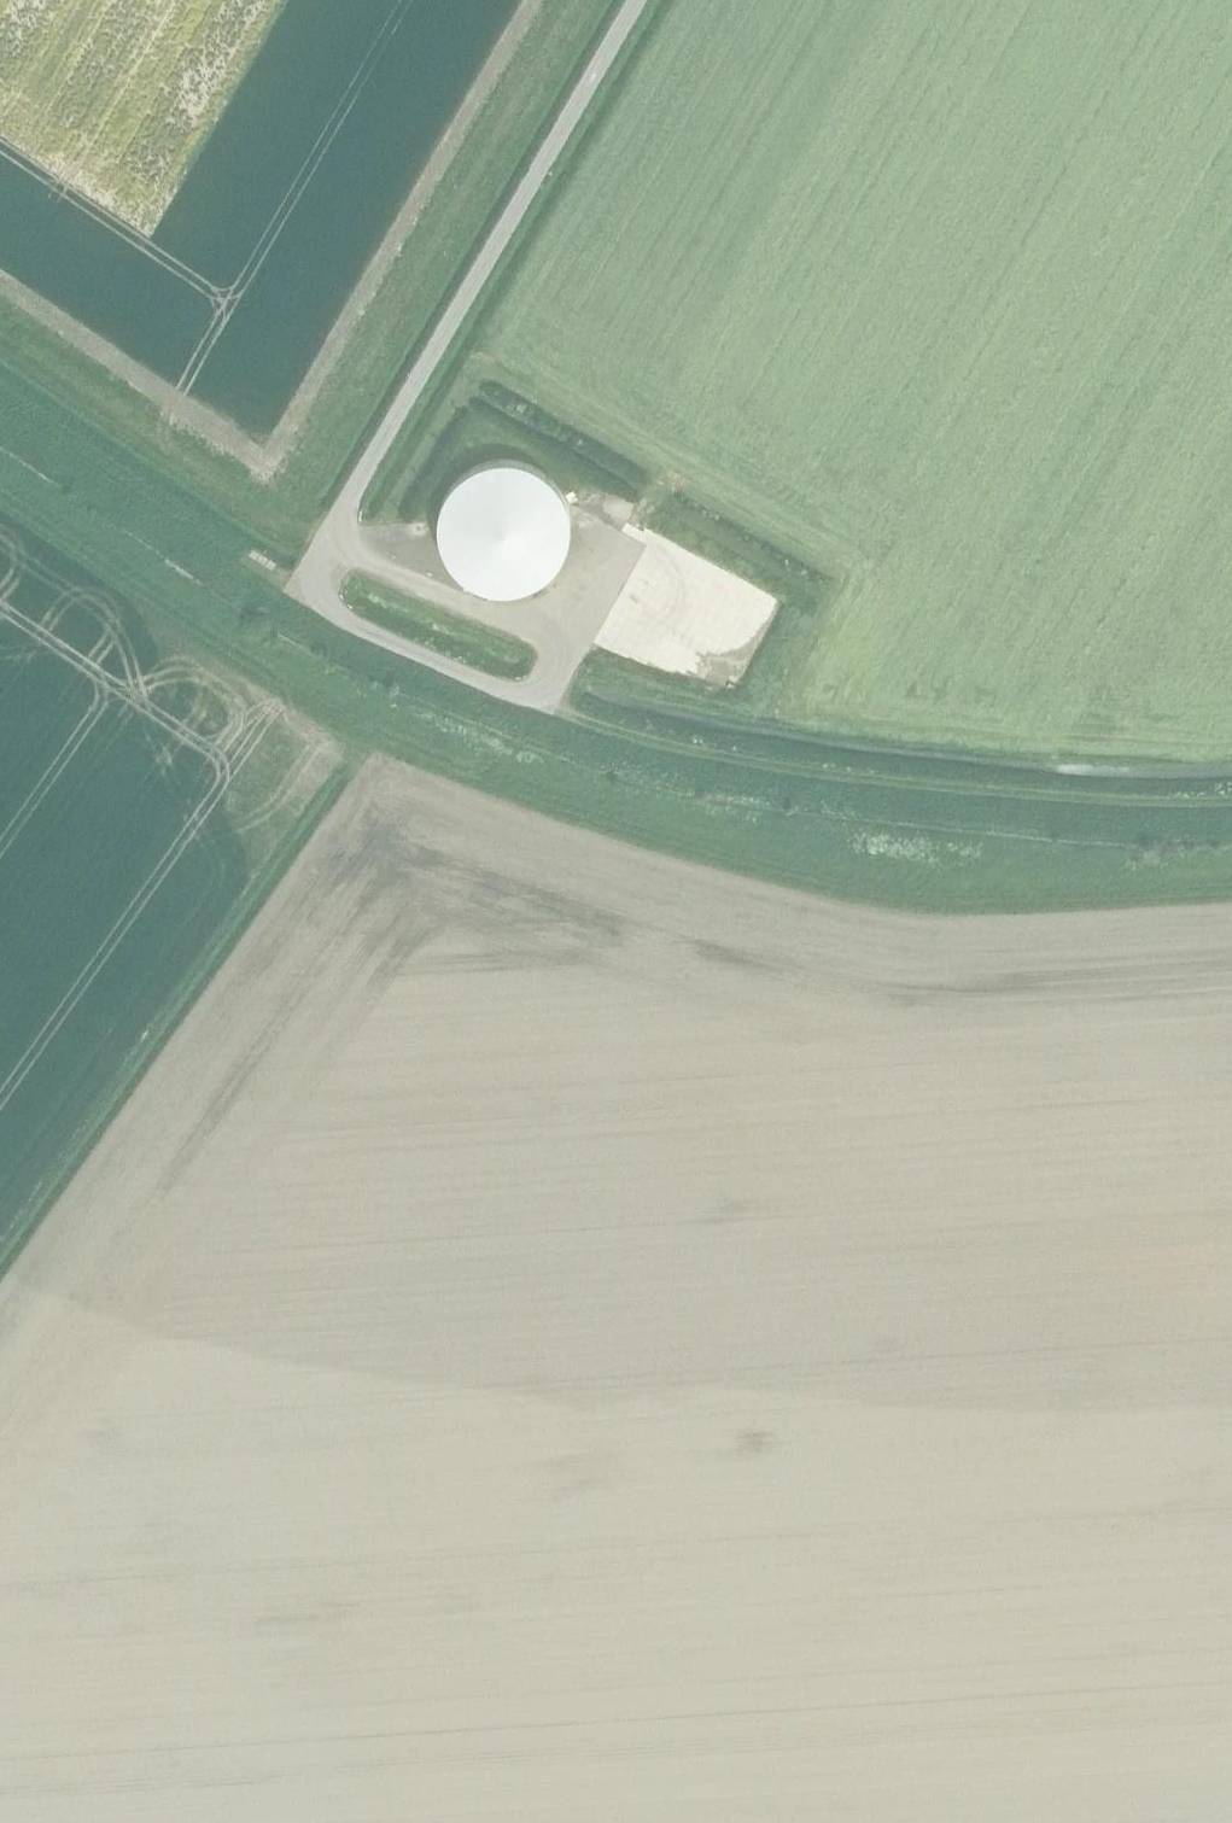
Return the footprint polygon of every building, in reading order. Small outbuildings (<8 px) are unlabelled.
[(435,507),(434,526),(439,544),(448,560),(461,573),(477,583),(496,587),(514,587),(532,582),(547,573),(559,560),(568,545),(573,528),(573,511),(569,494),(561,478),(549,465),(535,456),(518,450),(499,449),(481,452),(464,461),(450,473),(440,489),(435,507)]
